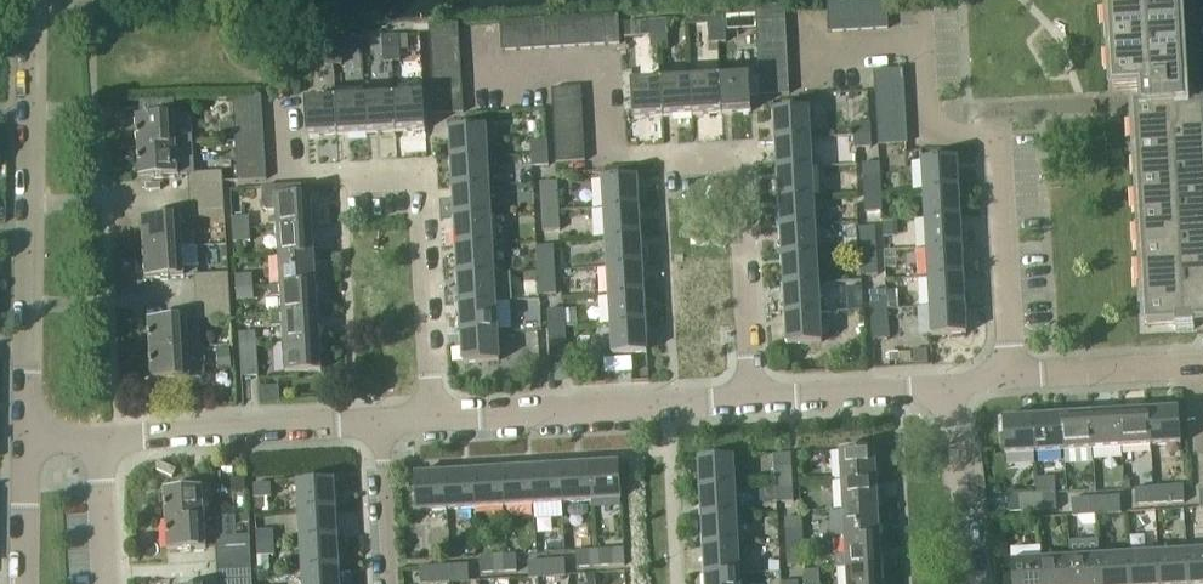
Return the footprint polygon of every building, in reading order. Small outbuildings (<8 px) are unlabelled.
[(887,0),(872,1),(873,30),(888,29),(887,0)] [(1110,24),(1116,23),(1111,72),(1117,72),(1115,93),(1143,92),(1144,103),(1144,113),(1135,113),(1140,134),(1134,135),(1145,183),(1139,183),(1147,218),(1141,218),(1148,253),(1143,253),(1151,289),(1151,290),(1147,326),(1176,325),(1176,331),(1194,330),(1193,324),(1202,323),(1202,195),(1202,183),(1202,118),(1202,110),(1179,111),(1178,101),(1177,90),(1182,90),(1178,16),(1174,16),(1173,0),(1113,0),(1110,24)] [(872,1),(857,2),(859,31),(873,30),(872,1)] [(857,2),(842,3),(844,32),(859,31),(857,2)] [(842,3),(827,3),(828,33),(844,32),(842,3)] [(784,5),(755,7),(756,22),(785,21),(784,5)] [(619,15),(603,16),(605,46),(620,45),(619,15)] [(603,16),(589,17),(590,47),(605,46),(603,16)] [(589,17),(574,18),(576,48),(590,47),(589,17)] [(574,18),(559,19),(561,48),(576,48),(574,18)] [(708,31),(726,30),(725,18),(708,19),(708,31)] [(544,19),(530,20),(531,50),(546,49),(544,19)] [(559,19),(544,19),(546,49),(561,48),(559,19)] [(530,20),(515,21),(517,51),(531,50),(530,20)] [(515,21),(500,22),(502,52),(517,51),(515,21)] [(658,22),(659,47),(668,46),(667,21),(658,22)] [(756,22),(757,37),(786,35),(785,21),(756,22)] [(651,47),(659,47),(658,22),(649,22),(651,47)] [(458,24),(429,26),(430,41),(459,39),(458,24)] [(709,44),(718,43),(726,43),(726,30),(708,31),(709,44)] [(757,37),(758,52),(787,50),(786,35),(757,37)] [(383,63),(391,62),(389,37),(381,38),(383,63)] [(389,37),(391,62),(401,61),(399,37),(389,37)] [(431,56),(460,54),(459,39),(430,41),(431,56)] [(325,66),(332,65),(331,41),(323,42),(325,66)] [(331,41),(332,65),(342,65),(341,41),(331,41)] [(758,52),(758,66),(788,65),(787,50),(758,52)] [(432,70),(461,69),(460,54),(431,56),(432,70)] [(758,66),(759,81),(789,80),(788,65),(758,66)] [(432,70),(432,85),(462,84),(461,69),(432,70)] [(904,85),(903,69),(874,71),(874,86),(904,85)] [(720,80),(721,114),(752,113),(749,78),(720,80)] [(692,116),(721,114),(720,80),(690,81),(692,116)] [(759,81),(760,97),(790,95),(789,80),(759,81)] [(663,118),(692,116),(690,81),(661,83),(663,118)] [(633,120),(663,118),(661,83),(631,84),(633,120)] [(462,84),(432,85),(433,100),(463,98),(462,84)] [(875,101),(905,99),(904,85),(874,86),(875,101)] [(581,87),(551,89),(552,104),(582,102),(581,87)] [(233,98),(233,112),(262,110),(261,96),(233,98)] [(393,98),(396,133),(425,131),(422,96),(393,98)] [(366,135),(396,133),(393,98),(364,100),(366,135)] [(463,98),(433,100),(434,115),(464,114),(463,98)] [(906,114),(905,99),(875,101),(876,115),(906,114)] [(337,136),(366,135),(364,100),(335,101),(337,136)] [(308,138),(337,136),(335,101),(305,103),(308,138)] [(552,104),(553,119),(583,117),(582,102),(552,104)] [(776,140),(810,138),(809,109),(774,111),(776,140)] [(263,124),(262,110),(233,112),(234,124),(234,125),(263,124)] [(877,130),(907,128),(906,114),(876,115),(877,130)] [(138,148),(193,145),(191,120),(186,115),(136,118),(138,148)] [(553,119),(554,134),(584,132),(583,117),(553,119)] [(853,136),(871,135),(870,123),(853,125),(853,136)] [(234,124),(221,124),(222,139),(235,138),(234,125),(234,124)] [(263,124),(234,125),(235,138),(235,140),(264,138),(263,124)] [(451,159),(488,157),(487,128),(450,130),(451,159)] [(878,145),(908,144),(907,128),(877,130),(878,145)] [(554,134),(555,149),(585,147),(584,132),(554,134)] [(854,149),(871,148),(871,135),(853,136),(854,149)] [(265,152),(264,138),(235,140),(236,154),(265,152)] [(777,170),(812,168),(810,138),(776,140),(777,170)] [(531,154),(548,153),(547,141),(530,142),(531,154)] [(193,145),(138,148),(139,179),(188,176),(188,174),(194,174),(193,145)] [(556,164),(586,162),(585,147),(555,149),(556,164)] [(265,152),(236,154),(237,168),(266,166),(265,152)] [(532,168),(549,167),(548,153),(531,154),(532,168)] [(453,188),(490,186),(488,157),(451,159),(453,188)] [(923,190),(958,187),(957,159),(922,161),(923,190)] [(880,175),(879,163),(862,164),(863,177),(880,175)] [(267,180),(266,166),(237,168),(238,182),(267,180)] [(779,199),(814,197),(812,168),(777,170),(779,199)] [(189,188),(223,186),(222,172),(194,174),(188,174),(188,176),(189,188)] [(881,187),(880,175),(863,177),(863,188),(881,187)] [(604,209),(639,207),(637,177),(602,179),(604,209)] [(558,195),(558,183),(540,184),(540,196),(558,195)] [(190,204),(224,201),(223,186),(189,188),(190,204)] [(277,228),(313,226),(311,196),(301,197),(301,186),(262,188),(264,208),(267,212),(276,211),(277,228)] [(455,217),(491,215),(490,186),(453,188),(455,217)] [(882,199),(881,187),(863,188),(864,200),(882,199)] [(925,219),(960,217),(958,187),(923,190),(925,219)] [(559,207),(558,195),(540,196),(541,208),(559,207)] [(780,229),(815,227),(814,197),(779,199),(780,229)] [(864,200),(864,213),(882,212),(882,199),(864,200)] [(191,219),(225,217),(224,201),(190,204),(191,219)] [(560,219),(559,207),(541,208),(542,220),(560,219)] [(605,238),(641,236),(639,207),(604,209),(605,238)] [(456,246),(493,244),(491,215),(455,217),(456,246)] [(176,248),(183,248),(194,247),(193,231),(182,227),(181,217),(142,220),(144,250),(176,248)] [(927,249),(962,247),(960,217),(925,219),(927,249)] [(233,231),(250,230),(249,218),(232,219),(233,231)] [(560,230),(560,219),(542,220),(543,232),(560,230)] [(278,257),(315,255),(313,226),(277,228),(278,257)] [(782,258),(817,256),(815,227),(780,229),(782,258)] [(876,239),(875,227),(858,228),(858,241),(876,239)] [(233,231),(233,243),(250,242),(250,230),(233,231)] [(607,267),(642,265),(641,236),(605,238),(607,267)] [(877,251),(877,248),(876,239),(858,241),(859,253),(877,251)] [(458,275),(495,273),(493,244),(456,246),(458,275)] [(536,247),(537,260),(554,259),(554,246),(536,247)] [(928,278),(963,276),(962,247),(927,249),(928,278)] [(176,248),(144,250),(145,280),(194,277),(199,277),(198,275),(198,269),(184,269),(183,248),(176,248)] [(877,263),(877,251),(859,253),(860,264),(877,263)] [(280,286),(317,284),(315,255),(278,257),(280,286)] [(784,287),(819,285),(817,256),(782,258),(784,287)] [(555,271),(554,259),(537,260),(537,272),(555,271)] [(877,263),(860,264),(860,277),(878,276),(877,263)] [(609,297),(644,295),(642,265),(607,267),(609,297)] [(556,282),(555,271),(537,272),(538,284),(556,282)] [(460,306),(496,304),(495,273),(458,275),(460,306)] [(195,290),(229,289),(228,274),(198,275),(199,277),(194,277),(195,290)] [(236,288),(253,287),(253,276),(235,277),(236,288)] [(930,307),(965,305),(963,276),(928,278),(930,307)] [(538,284),(539,296),(556,295),(556,282),(538,284)] [(280,286),(271,286),(272,298),(281,298),(282,315),(272,315),(272,316),(318,313),(317,284),(280,286)] [(785,316),(820,314),(819,285),(784,287),(785,316)] [(236,288),(237,301),(254,300),(253,287),(236,288)] [(196,305),(230,303),(229,289),(195,290),(196,305)] [(870,304),(887,303),(887,291),(869,292),(870,304)] [(611,326),(646,324),(644,295),(609,297),(611,326)] [(197,320),(231,318),(230,303),(196,305),(197,318),(197,320)] [(871,316),(888,315),(887,303),(870,304),(871,316)] [(461,335),(498,333),(496,304),(460,306),(461,335)] [(965,305),(930,307),(932,337),(967,335),(965,305)] [(547,311),(548,323),(565,322),(564,310),(547,311)] [(283,344),(320,342),(318,313),(272,316),(272,328),(282,327),(283,344)] [(820,314),(785,316),(787,345),(822,343),(820,314)] [(889,327),(888,315),(871,316),(871,328),(889,327)] [(888,315),(889,327),(889,339),(889,341),(900,340),(899,315),(888,315)] [(150,351),(199,348),(197,320),(197,318),(148,321),(150,351)] [(548,323),(549,335),(566,334),(565,322),(548,323)] [(646,324),(611,326),(612,355),(647,353),(646,324)] [(871,328),(872,340),(889,339),(889,327),(871,328)] [(498,333),(461,335),(463,364),(500,362),(498,333)] [(239,346),(257,345),(256,334),(239,335),(239,346)] [(549,335),(549,347),(567,346),(566,334),(549,335)] [(320,342),(283,344),(285,374),(322,372),(320,342)] [(239,346),(241,376),(259,375),(257,345),(239,346)] [(549,347),(550,359),(567,358),(567,346),(549,347)] [(204,348),(199,348),(150,351),(152,382),(161,381),(162,393),(164,395),(176,395),(178,392),(177,380),(202,379),(205,374),(204,348)] [(218,372),(232,371),(230,349),(216,350),(218,372)] [(632,359),(603,361),(604,375),(633,374),(632,359)] [(1147,410),(1149,447),(1181,445),(1179,408),(1147,410)] [(1120,448),(1149,447),(1147,410),(1118,412),(1120,448)] [(1091,450),(1120,448),(1118,412),(1089,414),(1091,450)] [(1062,452),(1091,450),(1089,414),(1060,415),(1062,452)] [(1033,454),(1062,452),(1060,415),(1031,417),(1033,454)] [(1005,455),(1033,454),(1031,417),(1002,419),(1005,455)] [(840,481),(877,480),(875,450),(839,452),(840,481)] [(774,467),(792,466),(791,454),(774,455),(774,467)] [(700,489),(735,487),(734,457),(699,460),(700,489)] [(590,502),(622,500),(620,464),(588,466),(590,502)] [(561,504),(590,502),(588,466),(559,467),(561,504)] [(775,479),(792,478),(792,466),(774,467),(775,479)] [(532,506),(561,504),(559,467),(530,469),(532,506)] [(503,507),(532,506),(530,469),(501,471),(503,507)] [(474,509),(503,507),(501,471),(472,472),(474,509)] [(445,511),(474,509),(472,472),(443,474),(445,511)] [(416,512),(445,511),(443,474),(414,476),(416,512)] [(776,491),(793,490),(792,478),(775,479),(776,491)] [(842,510),(879,508),(877,480),(840,481),(842,510)] [(299,512),(336,510),(334,481),(297,483),(299,512)] [(253,484),(254,504),(271,504),(270,484),(253,484)] [(1171,487),(1172,504),(1184,503),(1183,486),(1171,487)] [(702,518),(737,516),(735,487),(700,489),(702,518)] [(1159,487),(1147,488),(1148,505),(1160,505),(1159,487)] [(1171,487),(1159,487),(1160,505),(1172,504),(1171,487)] [(166,521),(205,518),(203,488),(164,490),(166,521)] [(1147,488),(1135,489),(1136,506),(1148,505),(1147,488)] [(776,491),(776,503),(794,503),(793,490),(776,491)] [(1033,512),(1045,512),(1044,494),(1032,495),(1033,512)] [(1044,494),(1045,512),(1057,511),(1056,494),(1044,494)] [(1008,513),(1021,513),(1020,495),(1007,496),(1008,513)] [(1021,513),(1033,512),(1032,495),(1020,495),(1021,513)] [(1109,514),(1121,514),(1120,496),(1108,497),(1109,514)] [(1097,515),(1109,514),(1108,497),(1096,498),(1097,515)] [(1086,516),(1097,515),(1096,498),(1085,499),(1086,516)] [(1072,516),(1086,516),(1085,499),(1072,500),(1072,516)] [(844,540),(881,538),(879,508),(842,510),(844,540)] [(301,541),(338,539),(336,510),(299,512),(301,541)] [(703,548),(739,545),(737,516),(702,518),(703,548)] [(205,518),(166,521),(167,551),(206,549),(205,518)] [(785,529),(802,528),(801,518),(784,518),(785,529)] [(785,529),(786,542),(803,541),(802,528),(785,529)] [(257,544),(274,543),(274,531),(256,532),(257,544)] [(563,537),(549,538),(550,552),(564,551),(563,537)] [(845,569),(882,567),(881,538),(844,540),(845,557),(840,557),(841,569),(845,568),(845,569)] [(303,571),(339,568),(338,539),(301,541),(303,571)] [(588,551),(591,551),(591,540),(575,541),(577,569),(589,568),(588,551)] [(786,542),(787,554),(804,553),(803,541),(786,542)] [(257,544),(257,557),(275,556),(274,543),(257,544)] [(217,562),(251,560),(250,544),(216,546),(217,562)] [(705,577),(740,575),(739,545),(703,548),(705,577)] [(1041,559),(1041,548),(1011,550),(1011,561),(1012,583),(1043,583),(1041,559)] [(612,550),(613,567),(625,566),(624,549),(612,550)] [(589,568),(601,567),(600,550),(591,551),(588,551),(589,568)] [(601,567),(613,567),(612,550),(600,550),(601,567)] [(1187,551),(1189,583),(1202,583),(1202,550),(1187,551)] [(1187,551),(1158,553),(1160,583),(1189,583),(1187,551)] [(788,567),(804,566),(804,553),(787,554),(788,567)] [(1158,553),(1129,554),(1131,583),(1160,583),(1158,553)] [(1129,554),(1100,556),(1101,583),(1131,583),(1129,554)] [(490,574),(506,573),(505,555),(489,556),(490,574)] [(505,555),(506,573),(518,572),(516,555),(505,555)] [(481,575),(490,574),(489,556),(479,557),(481,575)] [(1100,556),(1070,558),(1072,583),(1101,583),(1100,556)] [(1070,558),(1041,559),(1043,583),(1072,583),(1070,558)] [(553,578),(566,577),(564,559),(552,560),(553,578)] [(218,576),(252,574),(251,560),(217,562),(218,576)] [(541,578),(553,578),(552,560),(540,561),(541,578)] [(529,579),(541,578),(540,561),(528,561),(529,579)] [(468,565),(456,566),(457,583),(469,582),(468,565)] [(432,567),(433,583),(440,583),(445,583),(444,566),(432,567)] [(456,566),(444,566),(445,583),(457,583),(456,566)] [(420,568),(420,583),(433,583),(432,567),(420,568)] [(882,567),(845,569),(846,583),(883,583),(882,567)] [(339,568),(303,571),(303,583),(340,583),(339,568)] [(602,574),(603,583),(626,583),(626,573),(602,574)] [(252,574),(218,576),(218,583),(253,583),(252,574)] [(585,575),(586,583),(595,583),(594,575),(585,575)] [(740,575),(705,577),(705,583),(741,583),(740,575)]
